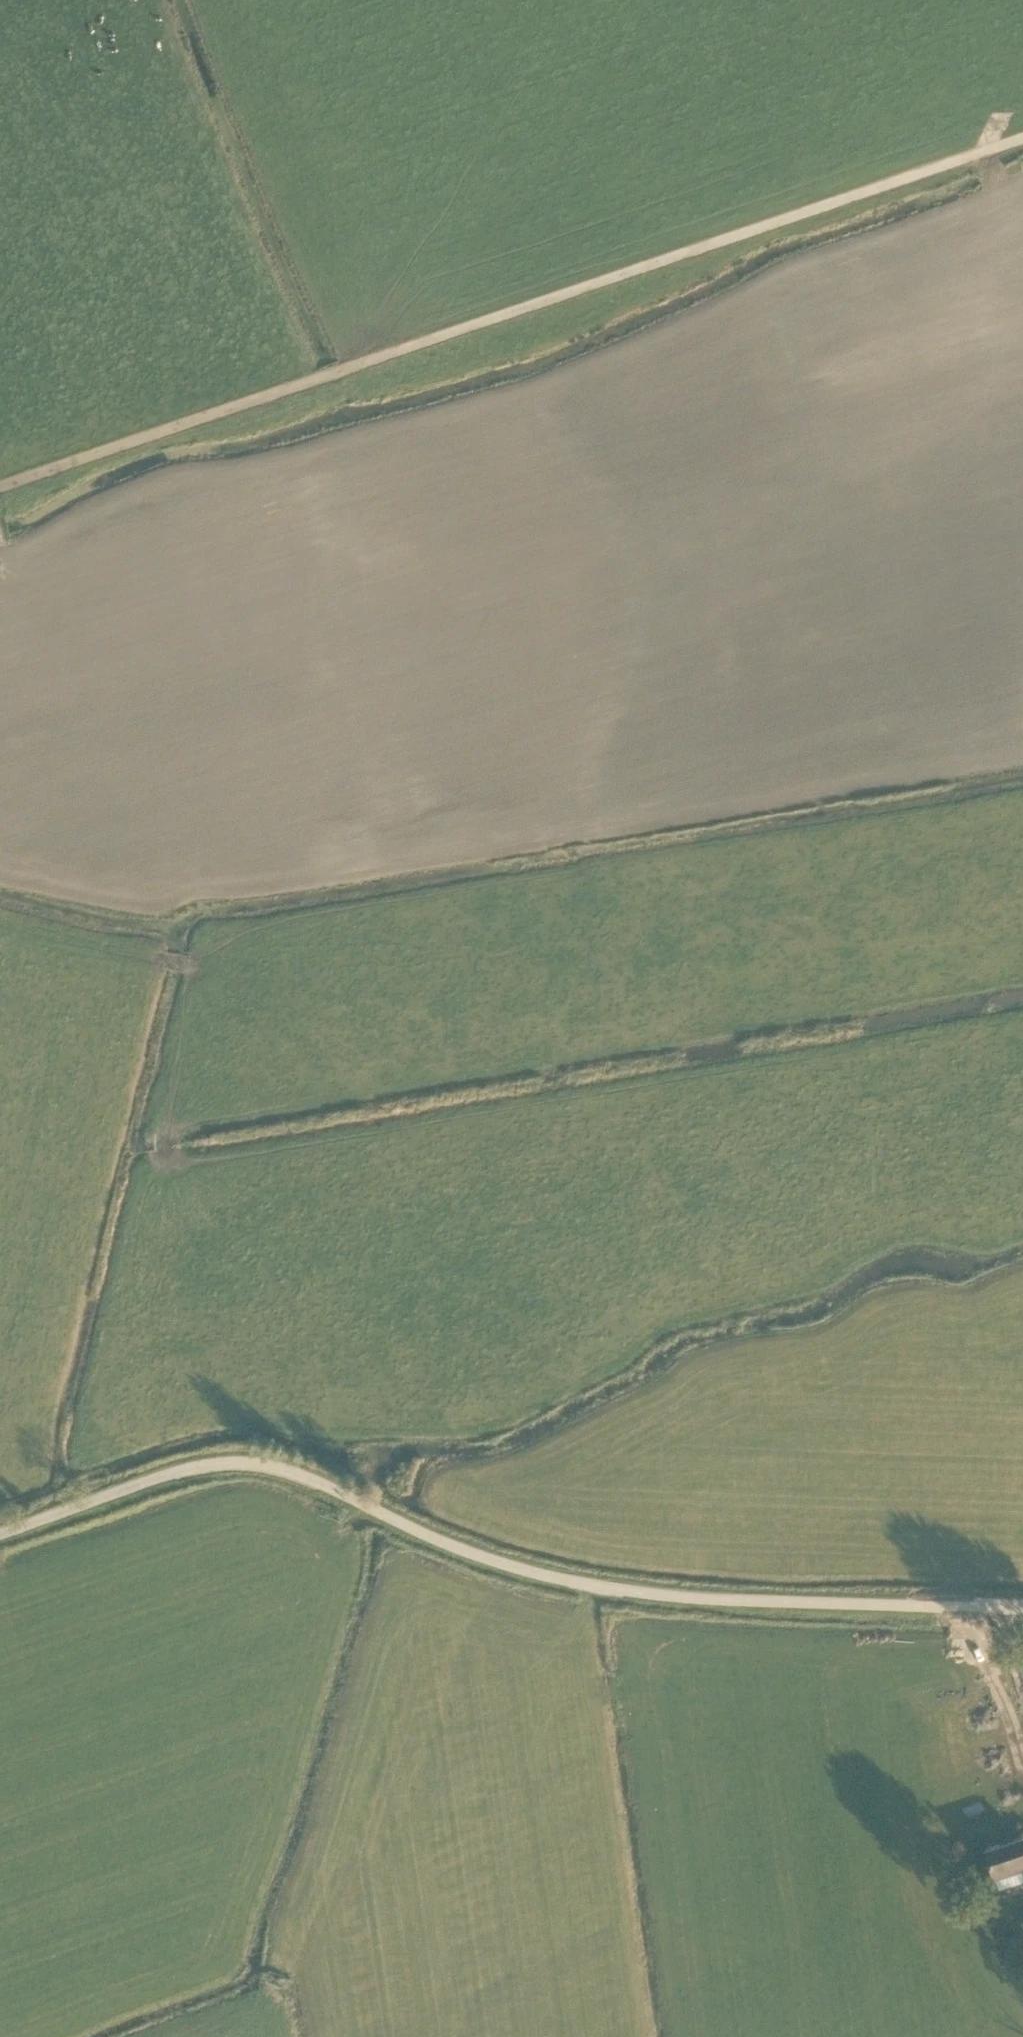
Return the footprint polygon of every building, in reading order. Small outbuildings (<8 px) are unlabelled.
[(1022,1835),(984,1847),(993,1876),(1022,1866),(1022,1868),(1022,1838),(1022,1835)]
